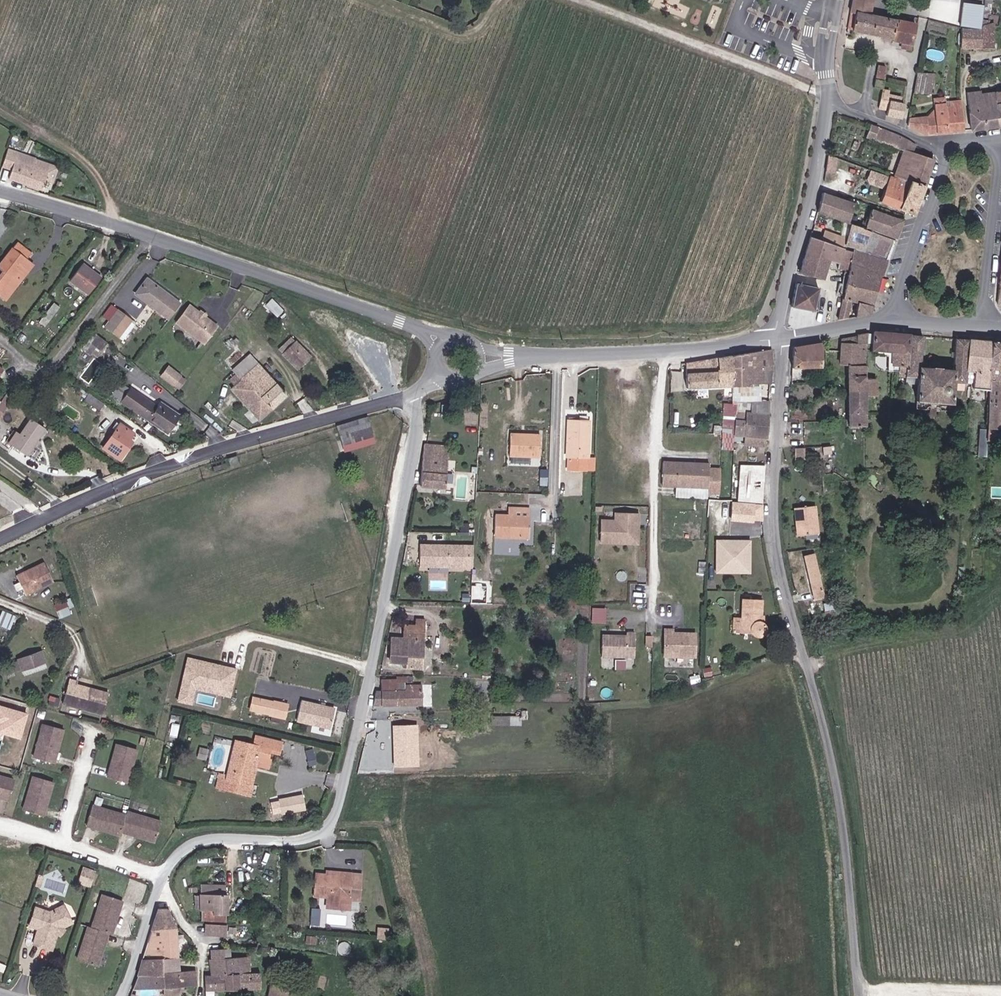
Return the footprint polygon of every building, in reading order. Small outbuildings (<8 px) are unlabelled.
[(914,23),(873,15),(875,0),(856,0),(852,18),(857,20),(854,29),(895,38),(894,41),(902,42),(905,28),(913,29),(914,23)] [(985,4),(966,1),(963,24),(982,24),(985,4)] [(963,26),(963,46),(996,44),(998,24),(991,24),(992,19),(985,19),(984,26),(963,26)] [(905,28),(902,42),(904,43),(913,44),(918,24),(914,23),(913,29),(905,28)] [(912,51),(913,44),(904,43),(903,49),(912,51)] [(885,65),(879,63),(875,77),(881,79),(885,65)] [(933,74),(918,72),(913,92),(929,95),(933,74)] [(874,79),(872,86),(881,88),(883,81),(874,79)] [(886,109),(888,99),(886,98),(888,91),(881,89),(876,107),(886,109)] [(994,124),(1000,124),(1000,90),(997,91),(998,108),(993,109),(994,124)] [(982,126),(980,91),(966,93),(968,127),(982,126)] [(982,92),(980,91),(982,126),(994,124),(993,109),(998,108),(997,91),(982,92)] [(897,101),(888,99),(886,109),(884,114),(898,116),(901,102),(897,101)] [(927,118),(907,115),(905,123),(929,134),(963,131),(960,100),(947,102),(944,105),(934,107),(935,112),(927,118)] [(897,177),(924,187),(934,160),(913,152),(914,144),(871,127),(869,137),(897,148),(895,158),(902,160),(897,177)] [(18,171),(24,155),(14,152),(8,168),(18,171)] [(56,165),(24,155),(18,171),(16,179),(48,189),(56,165)] [(881,202),(904,210),(915,213),(924,187),(897,177),(871,168),(867,176),(871,183),(886,188),(881,202)] [(833,218),(839,198),(821,193),(816,214),(833,218)] [(852,202),(839,198),(833,218),(846,223),(852,202)] [(869,207),(863,225),(867,226),(895,235),(901,218),(869,207)] [(861,250),(868,230),(866,229),(867,226),(863,225),(849,221),(849,223),(851,224),(848,235),(850,236),(847,244),(846,243),(845,245),(856,248),(861,250)] [(891,237),(868,230),(861,250),(885,257),(891,237)] [(833,246),(844,249),(845,245),(846,243),(847,238),(844,237),(843,239),(836,237),(833,246)] [(809,240),(806,252),(824,258),(840,263),(842,255),(844,249),(833,246),(809,240)] [(0,278),(0,292),(8,298),(23,279),(16,273),(28,258),(33,252),(25,246),(19,242),(1,266),(6,270),(0,278)] [(842,255),(840,263),(881,276),(887,258),(885,257),(861,250),(856,248),(853,258),(842,255)] [(824,258),(806,252),(800,274),(817,279),(824,258)] [(35,263),(28,258),(16,273),(23,279),(35,263)] [(829,259),(824,258),(817,279),(822,280),(829,259)] [(840,295),(832,318),(844,317),(850,299),(857,302),(852,315),(868,313),(881,276),(840,263),(839,267),(844,269),(842,275),(846,276),(840,295)] [(88,266),(76,282),(93,295),(105,279),(88,266)] [(172,320),(184,305),(153,280),(141,295),(172,320)] [(797,282),(791,306),(812,313),(819,289),(797,282)] [(265,306),(279,314),(284,306),(271,298),(265,306)] [(42,319),(47,323),(61,306),(55,302),(42,319)] [(113,322),(122,310),(115,304),(106,316),(113,322)] [(203,314),(204,312),(194,305),(181,322),(209,342),(221,325),(209,316),(207,317),(207,318),(203,314)] [(54,331),(67,312),(62,307),(48,327),(54,331)] [(130,316),(122,310),(113,322),(109,327),(116,333),(130,316)] [(130,316),(116,333),(127,342),(141,324),(130,316)] [(902,353),(902,374),(909,374),(909,368),(915,368),(916,336),(882,335),(882,352),(886,352),(902,353)] [(975,389),(975,340),(960,338),(958,373),(927,371),(929,337),(916,336),(915,368),(909,368),(909,374),(914,374),(915,377),(928,378),(926,412),(962,413),(963,389),(975,389)] [(93,337),(82,350),(88,355),(93,349),(98,352),(100,349),(103,345),(93,337)] [(986,389),(987,342),(975,340),(975,389),(980,389),(986,389)] [(791,344),(790,368),(823,365),(821,342),(791,344)] [(999,343),(987,342),(986,389),(986,395),(998,396),(999,343)] [(301,343),(289,354),(307,374),(320,363),(301,343)] [(858,391),(875,390),(875,381),(875,355),(859,355),(858,346),(847,346),(848,362),(856,363),(858,391)] [(902,353),(886,352),(886,356),(898,356),(898,374),(902,374),(902,353)] [(254,354),(236,371),(244,380),(234,389),(264,419),(291,393),(254,354)] [(773,354),(732,359),(731,389),(758,389),(758,385),(772,385),(773,354)] [(688,389),(731,389),(732,359),(689,364),(688,389)] [(179,380),(180,378),(184,372),(186,370),(174,362),(167,371),(179,380)] [(184,372),(180,378),(186,383),(191,377),(184,372)] [(875,381),(875,390),(875,399),(885,399),(885,381),(875,381)] [(118,399),(127,406),(136,394),(126,387),(118,399)] [(875,390),(858,391),(860,428),(871,429),(871,436),(877,436),(875,399),(875,390)] [(136,394),(127,406),(172,438),(172,437),(185,420),(166,406),(162,411),(137,393),(136,394)] [(7,396),(3,402),(10,407),(14,401),(7,396)] [(108,407),(93,396),(88,404),(103,414),(108,407)] [(3,402),(0,406),(0,417),(2,418),(10,407),(3,402)] [(738,405),(738,413),(743,413),(743,417),(770,418),(771,406),(738,405)] [(749,442),(769,443),(770,418),(755,417),(743,417),(743,413),(738,413),(737,442),(749,442)] [(346,444),(377,435),(373,422),(367,424),(365,418),(341,425),(346,444)] [(22,437),(15,447),(30,457),(47,431),(33,421),(22,437)] [(117,430),(120,432),(106,451),(122,463),(135,446),(133,444),(138,436),(121,424),(117,430)] [(589,460),(591,460),(592,425),(571,424),(570,459),(573,459),(573,472),(589,473),(589,460)] [(12,445),(15,447),(22,437),(19,435),(12,445)] [(379,440),(377,435),(346,444),(348,449),(379,440)] [(542,436),(513,436),(512,457),(542,458),(542,436)] [(768,451),(769,443),(749,442),(749,450),(768,451)] [(809,446),(801,447),(801,456),(810,456),(809,446)] [(424,488),(449,491),(453,452),(427,449),(424,488)] [(244,461),(242,453),(234,456),(237,463),(244,461)] [(723,491),(724,467),(712,467),(713,462),(666,461),(665,484),(712,486),(712,491),(723,491)] [(765,466),(740,465),(738,501),(763,502),(765,466)] [(731,520),(755,522),(757,507),(733,505),(731,520)] [(822,505),(801,507),(802,534),(823,533),(822,505)] [(766,508),(757,507),(755,522),(764,523),(766,508)] [(498,516),(497,539),(531,540),(532,511),(515,511),(515,517),(498,516)] [(642,515),(619,514),(618,522),(604,521),(604,544),(619,544),(619,541),(631,541),(638,535),(638,523),(642,523),(642,515)] [(619,541),(619,544),(641,545),(642,523),(638,523),(638,535),(631,541),(619,541)] [(753,540),(718,540),(717,575),(753,575),(753,540)] [(466,544),(423,543),(422,566),(466,567),(466,544)] [(817,553),(808,555),(818,597),(827,596),(817,553)] [(47,561),(20,574),(29,594),(56,581),(47,561)] [(66,600),(55,603),(59,617),(71,613),(66,600)] [(763,626),(764,603),(744,602),(743,636),(752,635),(755,638),(759,640),(762,640),(764,639),(766,636),(767,633),(767,629),(763,626)] [(608,621),(608,606),(593,606),(593,621),(608,621)] [(0,616),(0,624),(12,628),(17,614),(3,609),(0,616)] [(409,634),(428,635),(428,616),(421,616),(421,623),(409,622),(409,634)] [(669,628),(668,655),(700,656),(700,632),(678,632),(678,629),(669,628)] [(606,636),(606,657),(639,658),(639,633),(631,633),(631,636),(606,636)] [(427,665),(428,635),(409,634),(409,637),(396,636),(395,660),(408,660),(408,665),(427,665)] [(21,657),(25,668),(48,660),(44,648),(21,657)] [(237,668),(187,657),(177,701),(193,705),(196,691),(229,699),(237,668)] [(617,658),(617,667),(628,668),(628,659),(617,658)] [(386,690),(382,690),(382,702),(429,701),(429,683),(411,683),(411,676),(400,676),(400,679),(386,679),(386,690)] [(79,682),(71,680),(64,703),(104,714),(110,693),(78,684),(79,682)] [(290,709),(256,701),(254,712),(288,720),(290,709)] [(337,710),(304,702),(299,721),(332,729),(337,710)] [(28,715),(0,707),(0,734),(21,740),(28,715)] [(47,725),(37,759),(54,763),(59,745),(62,746),(67,731),(47,725)] [(418,725),(393,726),(395,767),(419,766),(418,725)] [(229,779),(223,778),(220,790),(252,797),(255,785),(254,785),(248,784),(254,757),(260,758),(269,760),(271,749),(281,751),(283,740),(258,735),(255,746),(238,741),(229,779)] [(98,761),(106,763),(111,747),(102,744),(98,761)] [(59,745),(54,763),(57,764),(62,746),(59,745)] [(121,747),(117,763),(120,763),(116,782),(133,785),(140,751),(121,747)] [(248,784),(254,785),(258,767),(268,769),(270,760),(269,760),(260,758),(254,757),(248,784)] [(13,796),(18,779),(0,774),(0,792),(13,796)] [(37,777),(27,811),(43,816),(49,797),(52,798),(56,783),(37,777)] [(306,812),(303,795),(279,799),(279,801),(270,802),(272,816),(282,814),(282,816),(306,812)] [(49,797),(43,816),(46,817),(52,798),(49,797)] [(126,829),(130,815),(96,806),(92,822),(110,827),(109,831),(124,835),(125,833),(126,829)] [(131,812),(130,815),(126,829),(144,834),(143,838),(159,842),(165,822),(131,812)] [(110,827),(92,822),(91,826),(109,831),(110,827)] [(144,834),(126,829),(125,833),(143,838),(144,834)] [(98,876),(86,872),(81,886),(93,890),(98,876)] [(352,910),(353,900),(363,900),(366,876),(364,876),(347,874),(346,877),(319,875),(317,897),(332,898),(331,908),(352,910)] [(205,906),(206,910),(220,910),(221,913),(235,914),(233,882),(204,882),(205,891),(199,891),(200,906),(205,906)] [(114,920),(120,902),(104,897),(93,931),(104,934),(108,936),(112,937),(117,922),(114,920)] [(114,920),(117,922),(123,904),(120,902),(114,920)] [(50,947),(58,932),(60,928),(64,926),(73,921),(65,907),(55,913),(55,910),(41,903),(32,920),(40,924),(33,938),(50,947)] [(311,923),(322,923),(323,907),(312,906),(311,923)] [(235,923),(235,914),(221,913),(220,910),(206,910),(206,920),(235,923)] [(154,934),(144,960),(184,960),(182,942),(180,930),(172,911),(165,911),(154,934)] [(231,936),(232,926),(213,924),(212,934),(231,936)] [(104,934),(93,931),(89,930),(78,962),(97,969),(102,954),(98,952),(104,934)] [(98,952),(102,954),(108,936),(104,934),(98,952)] [(217,950),(217,960),(236,960),(236,951),(217,950)] [(140,973),(158,974),(185,972),(184,960),(144,960),(140,973)] [(215,975),(212,975),(212,990),(267,994),(267,977),(255,977),(253,960),(215,960),(215,975)] [(185,972),(158,974),(159,986),(171,986),(172,995),(186,994),(186,985),(202,984),(201,971),(185,972)] [(140,973),(140,988),(159,986),(158,974),(140,973)] [(279,995),(298,995),(299,985),(278,987),(279,995)]
